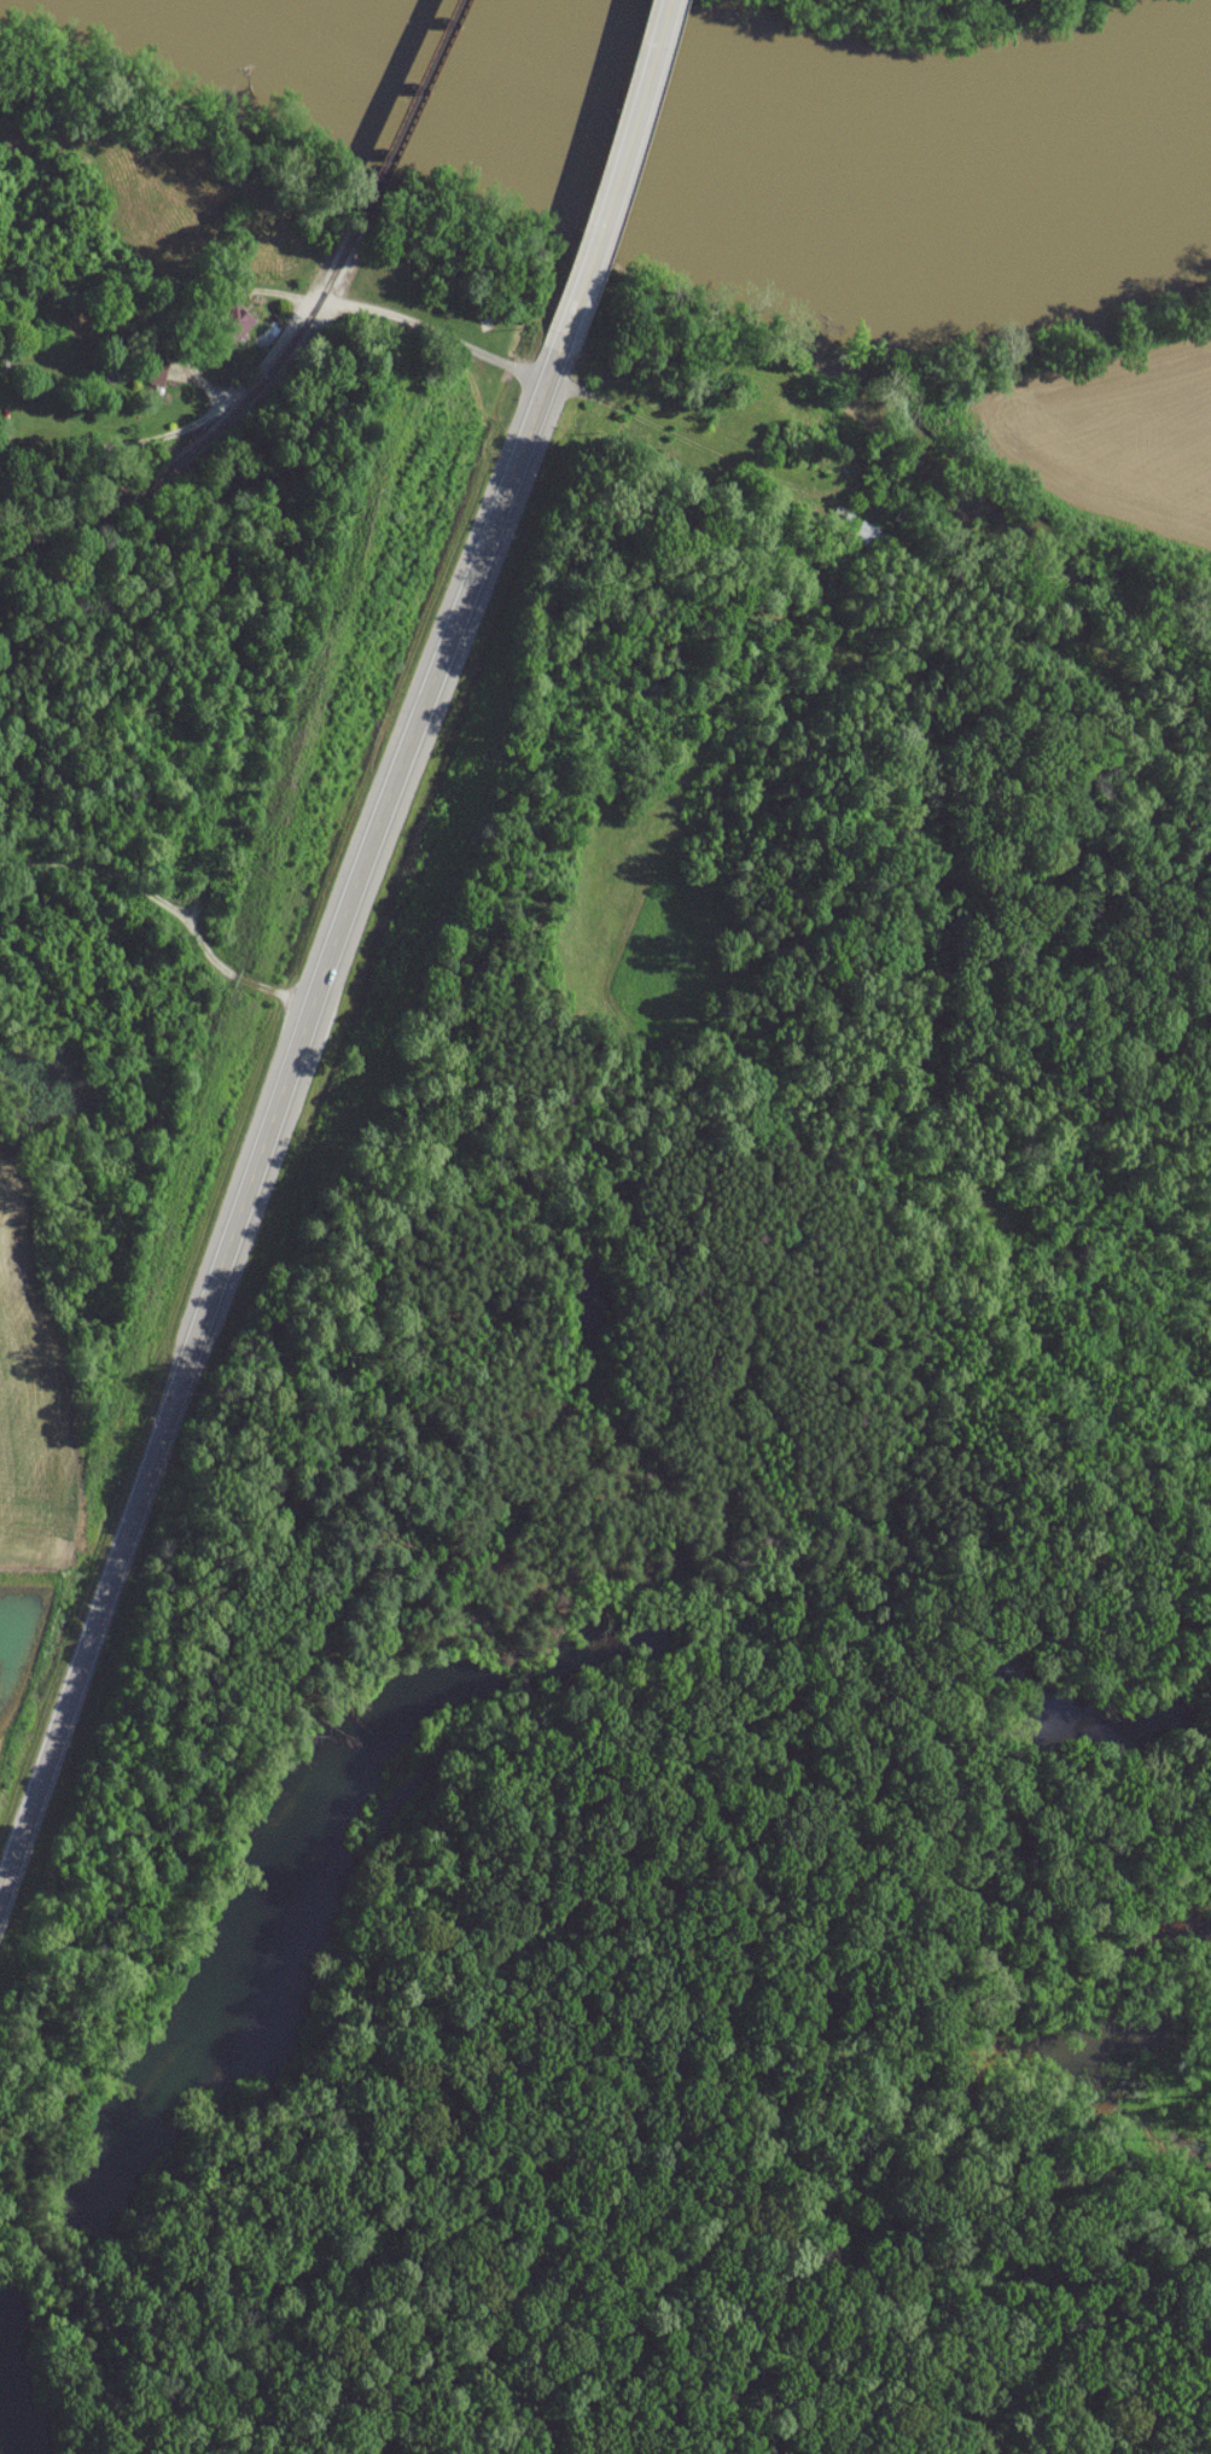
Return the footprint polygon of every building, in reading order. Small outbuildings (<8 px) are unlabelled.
[(251,327),(232,308),(217,322),(237,342),(251,327)] [(136,360),(164,367),(158,391),(149,389),(150,381),(132,377),(136,360)] [(834,512),(850,520),(843,532),(828,525),(834,512)] [(858,525),(874,534),(867,547),(851,538),(858,525)]
